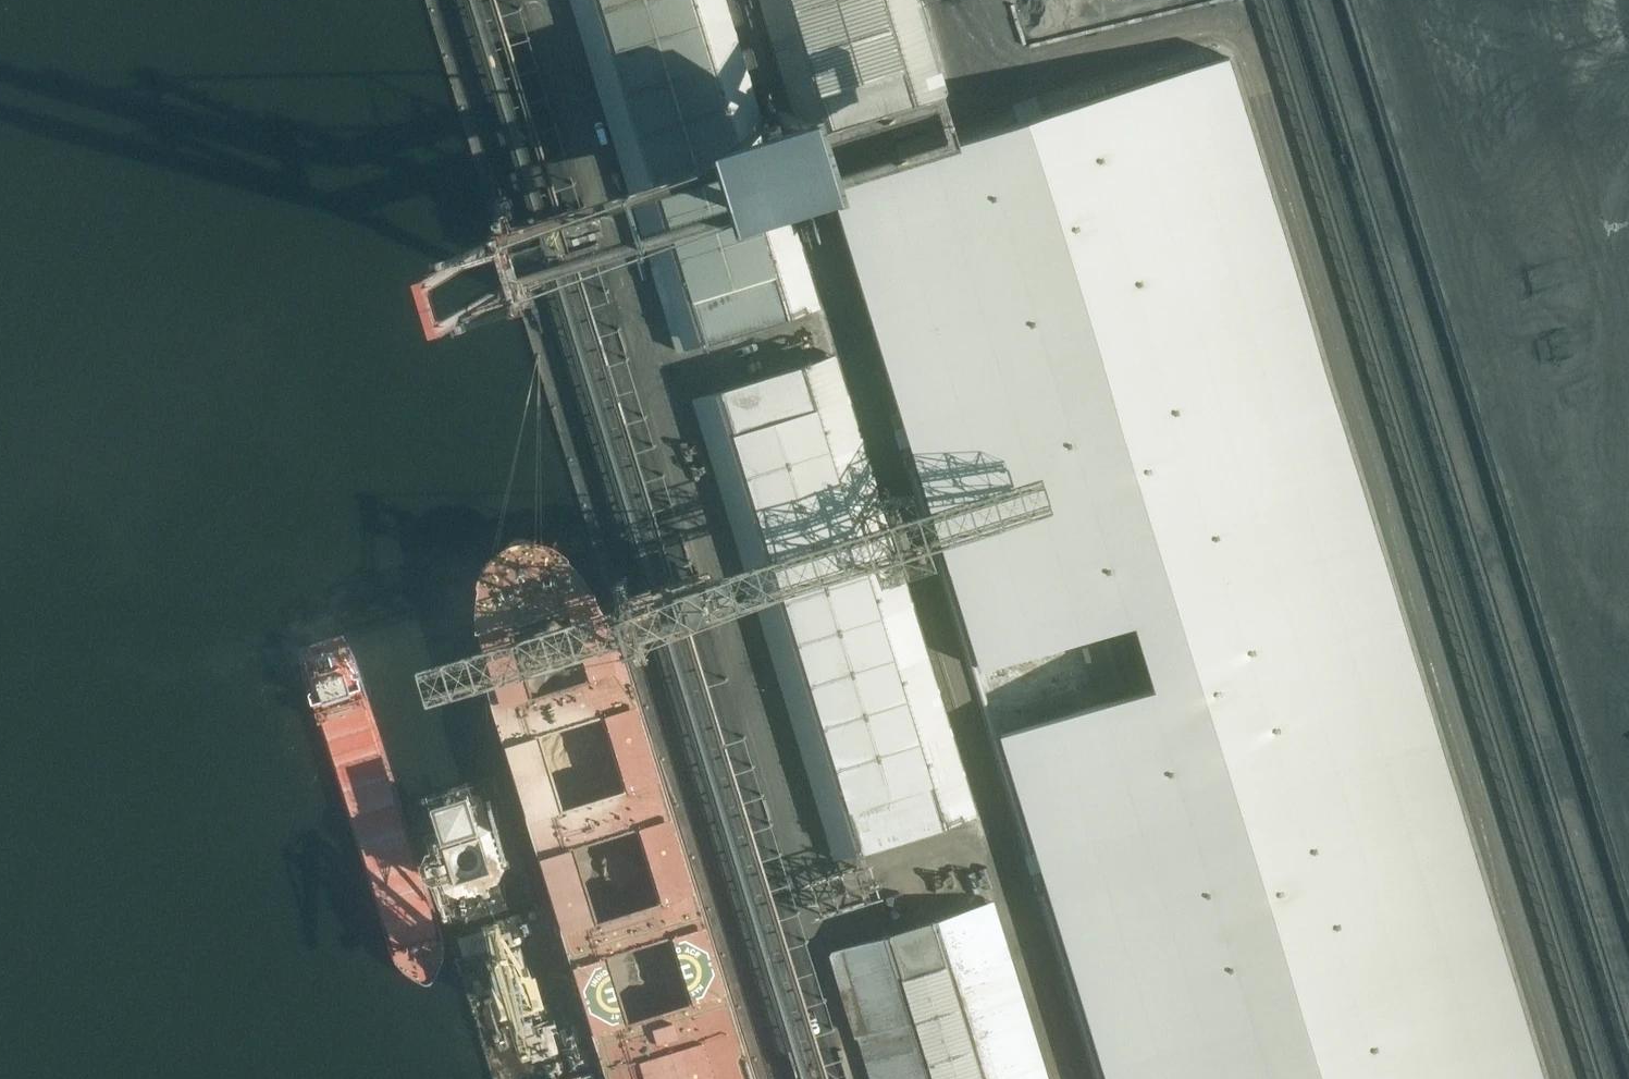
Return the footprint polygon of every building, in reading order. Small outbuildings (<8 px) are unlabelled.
[(572,5),(575,4),(586,38),(583,40),(585,46),(588,45),(599,80),(596,81),(598,88),(601,87),(612,122),(608,123),(610,130),(614,128),(624,163),(621,164),(623,171),(626,170),(637,205),(634,206),(636,213),(639,212),(650,247),(646,248),(648,255),(652,253),(669,311),(665,312),(679,356),(683,355),(682,353),(824,310),(806,252),(809,251),(807,244),(804,245),(793,210),(797,209),(794,203),(791,204),(780,169),(784,167),(782,161),(778,162),(768,127),(771,126),(769,119),(766,120),(755,85),(758,84),(756,78),(753,79),(742,44),(746,43),(744,36),(740,37),(730,2),(733,1),(733,0),(571,0),(572,5)] [(924,0),(762,0),(806,144),(954,99),(924,0)] [(978,815),(873,471),(837,352),(695,396),(837,859),(978,815)] [(1137,682),(1122,635),(1083,648),(1098,694),(1137,682)] [(1070,698),(980,725),(1089,1078),(1238,1078),(1129,727),(1083,741),(1070,698)] [(995,900),(832,951),(872,1078),(1050,1078),(995,900)]
